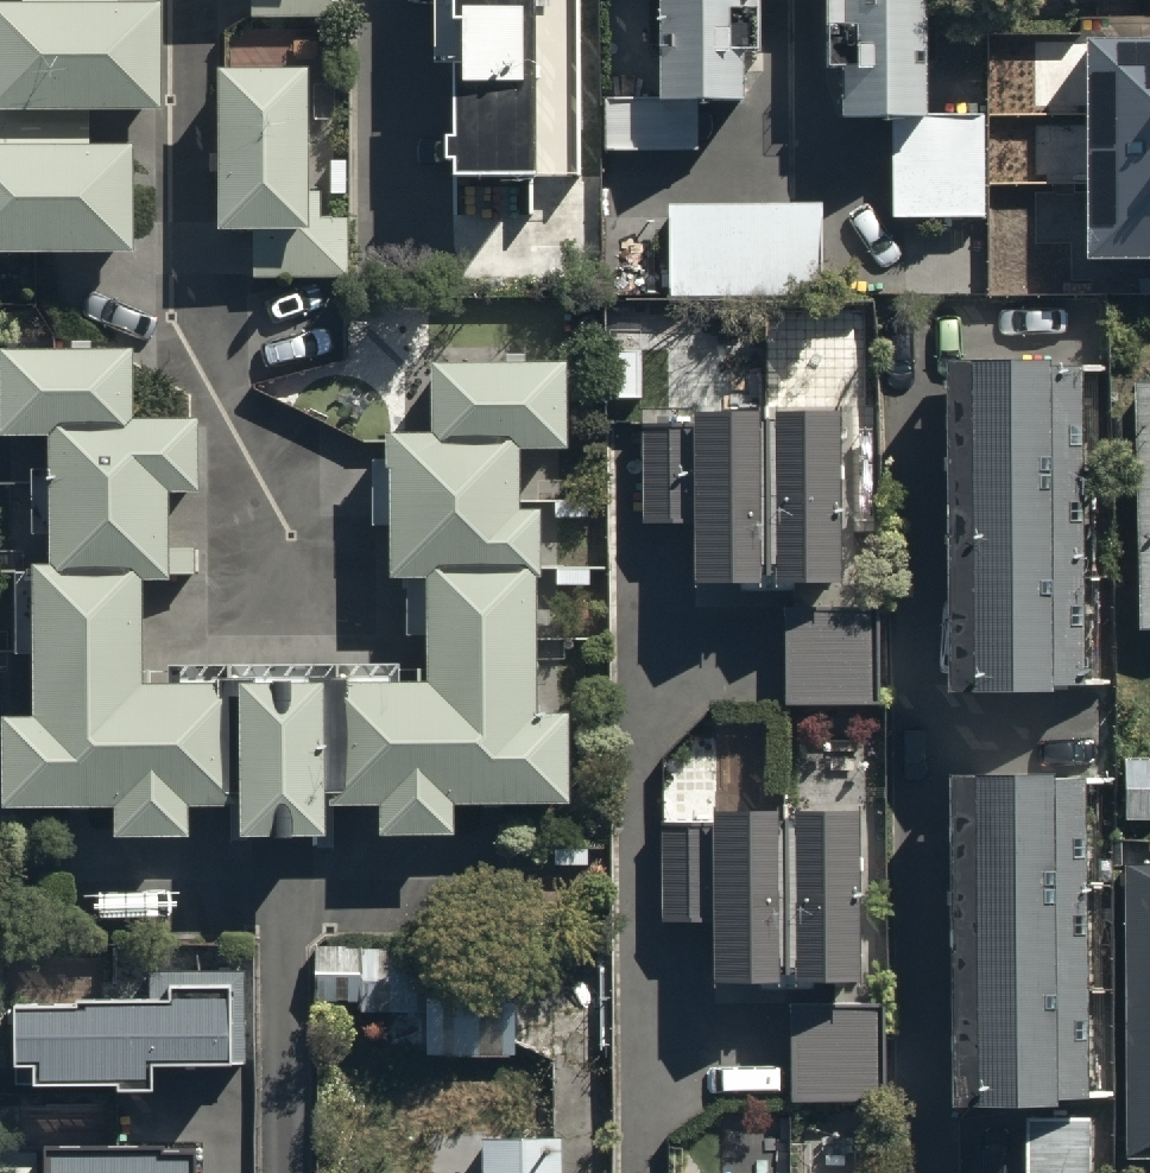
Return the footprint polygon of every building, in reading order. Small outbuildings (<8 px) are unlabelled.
[(137,270),(137,157),(94,157),(93,128),(161,128),(161,17),(119,17),(119,0),(24,0),(24,20),(0,20),(0,270),(137,270)] [(247,27),(345,26),(345,0),(247,0),(247,27)] [(449,4),(429,4),(430,82),(449,82),(450,155),(440,155),(440,179),(450,178),(450,194),(573,192),(571,0),(449,0),(449,4)] [(658,108),(740,108),(741,0),(658,0),(658,108)] [(920,0),(837,0),(838,125),(922,125),(920,0)] [(1149,259),(1149,36),(1088,36),(1089,259),(1149,259)] [(306,80),(214,79),(212,248),(252,248),(251,284),(344,285),(344,228),(317,228),(317,198),(305,198),(306,80)] [(606,110),(606,159),(695,158),(695,109),(606,110)] [(890,126),(890,223),(980,223),(980,126),(890,126)] [(815,211),(668,211),(669,299),(815,298),(815,211)] [(637,406),(638,355),(612,354),(611,405),(637,406)] [(558,381),(428,382),(429,448),(380,448),(382,597),(420,596),(421,693),(143,696),(142,599),(168,598),(168,511),(197,511),(196,431),(131,432),(130,360),(0,361),(0,453),(41,453),(42,580),(25,580),(26,731),(0,731),(0,825),(107,824),(107,852),(184,851),(184,821),(234,820),(235,856),(320,855),(320,820),(377,820),(378,848),(448,847),(448,815),(561,815),(561,729),(531,729),(529,528),(515,528),(515,460),(559,460),(558,381)] [(1083,697),(1081,382),(945,384),(948,698),(1083,697)] [(1128,399),(1132,648),(1149,647),(1149,399),(1128,399)] [(830,599),(829,428),(766,428),(767,599),(830,599)] [(758,598),(759,430),(698,430),(697,598),(758,598)] [(690,431),(643,431),(644,525),(691,525),(690,431)] [(872,716),(872,621),(781,621),(782,716),(872,716)] [(1122,763),(1121,826),(1149,826),(1149,763),(1122,763)] [(1085,1116),(1082,791),(952,792),(955,1117),(1085,1116)] [(774,998),(773,828),(712,828),(714,998),(774,998)] [(706,829),(658,830),(659,924),(706,924),(706,829)] [(854,1000),(853,830),(791,831),(792,1000),(854,1000)] [(1130,1168),(1149,1168),(1149,875),(1128,876),(1130,1168)] [(513,947),(308,950),(309,1009),(357,1008),(357,1050),(424,1049),(424,1065),(515,1063),(513,947)] [(228,1002),(167,1003),(167,1018),(7,1020),(8,1081),(27,1081),(28,1100),(112,1099),(113,1108),(148,1107),(148,1081),(229,1079),(228,1002)] [(881,1109),(881,1013),(790,1014),(791,1109),(881,1109)] [(1087,1126),(1023,1129),(1024,1172),(1088,1172),(1087,1126)] [(43,1172),(196,1172),(196,1160),(164,1160),(164,1154),(43,1155),(43,1172)] [(480,1161),(480,1172),(552,1172),(552,1160),(480,1161)]
